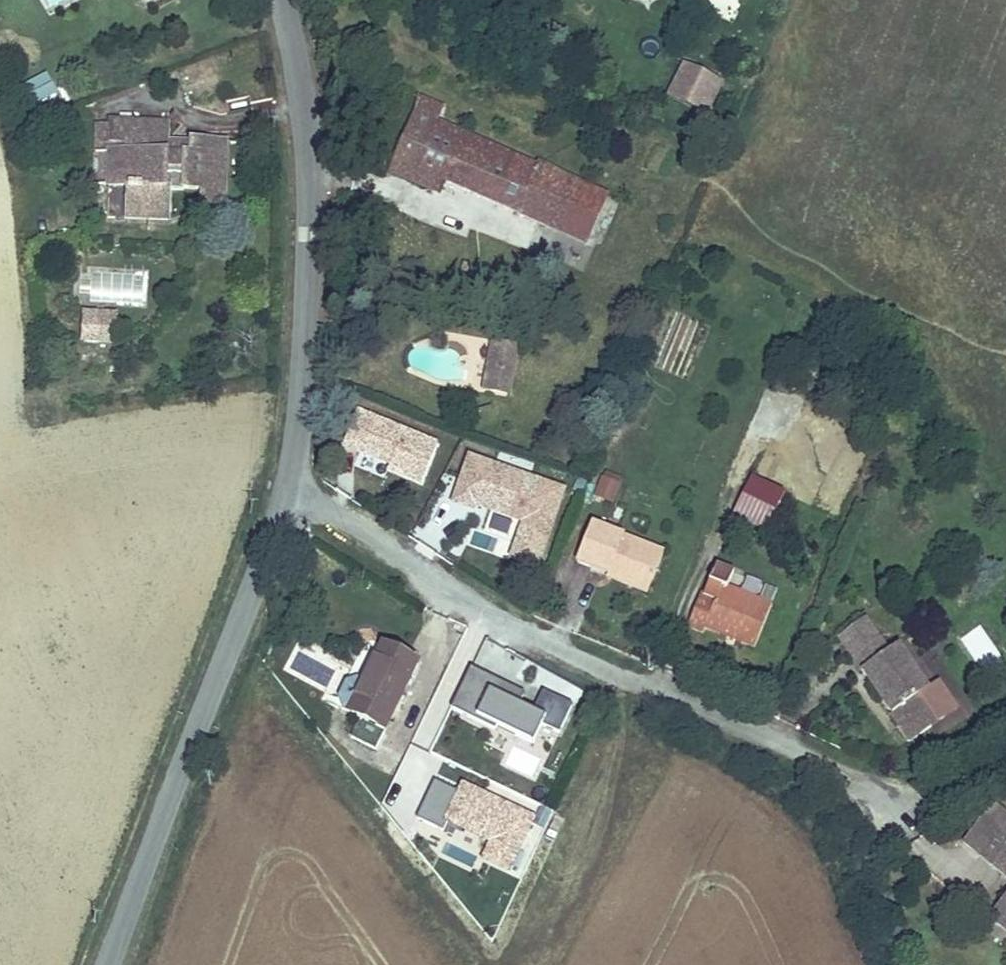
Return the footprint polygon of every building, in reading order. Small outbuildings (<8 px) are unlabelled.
[(681,64),(664,98),(705,119),(722,84),(681,64)] [(34,106),(56,95),(45,72),(22,84),(34,106)] [(381,166),(429,191),(437,177),(468,192),(597,256),(619,212),(411,107),(381,166)] [(88,156),(86,194),(113,196),(112,214),(134,215),(134,230),(160,231),(162,196),(157,192),(157,178),(176,178),(175,198),(189,198),(189,217),(210,216),(213,151),(158,150),(158,130),(105,128),(103,156),(88,156)] [(437,177),(429,191),(460,207),(468,192),(437,177)] [(134,215),(112,214),(111,229),(134,230),(134,215)] [(115,348),(116,313),(79,312),(78,346),(115,348)] [(499,333),(475,332),(473,374),(496,375),(499,333)] [(422,484),(437,443),(351,412),(337,453),(422,484)] [(566,492),(465,454),(448,505),(515,526),(508,563),(537,574),(566,492)] [(768,470),(764,481),(786,489),(790,478),(768,470)] [(743,497),(757,501),(764,480),(751,475),(743,497)] [(613,506),(620,482),(598,476),(591,500),(613,506)] [(774,510),(786,484),(770,476),(757,501),(774,510)] [(646,580),(659,549),(589,522),(573,562),(608,576),(610,568),(646,580)] [(730,571),(713,563),(701,593),(697,593),(686,622),(705,630),(708,624),(759,642),(773,605),(725,584),(730,571)] [(646,580),(610,568),(608,576),(605,584),(640,596),(646,580)] [(877,640),(850,658),(890,717),(927,691),(899,650),(888,656),(877,640)] [(412,670),(361,647),(337,703),(387,725),(412,670)] [(528,694),(472,669),(451,708),(530,746),(540,730),(556,738),(572,704),(544,690),(532,715),(522,708),(528,694)] [(413,750),(384,809),(410,822),(439,763),(413,750)] [(534,818),(460,782),(442,825),(481,842),(475,859),(510,876),(534,818)]
